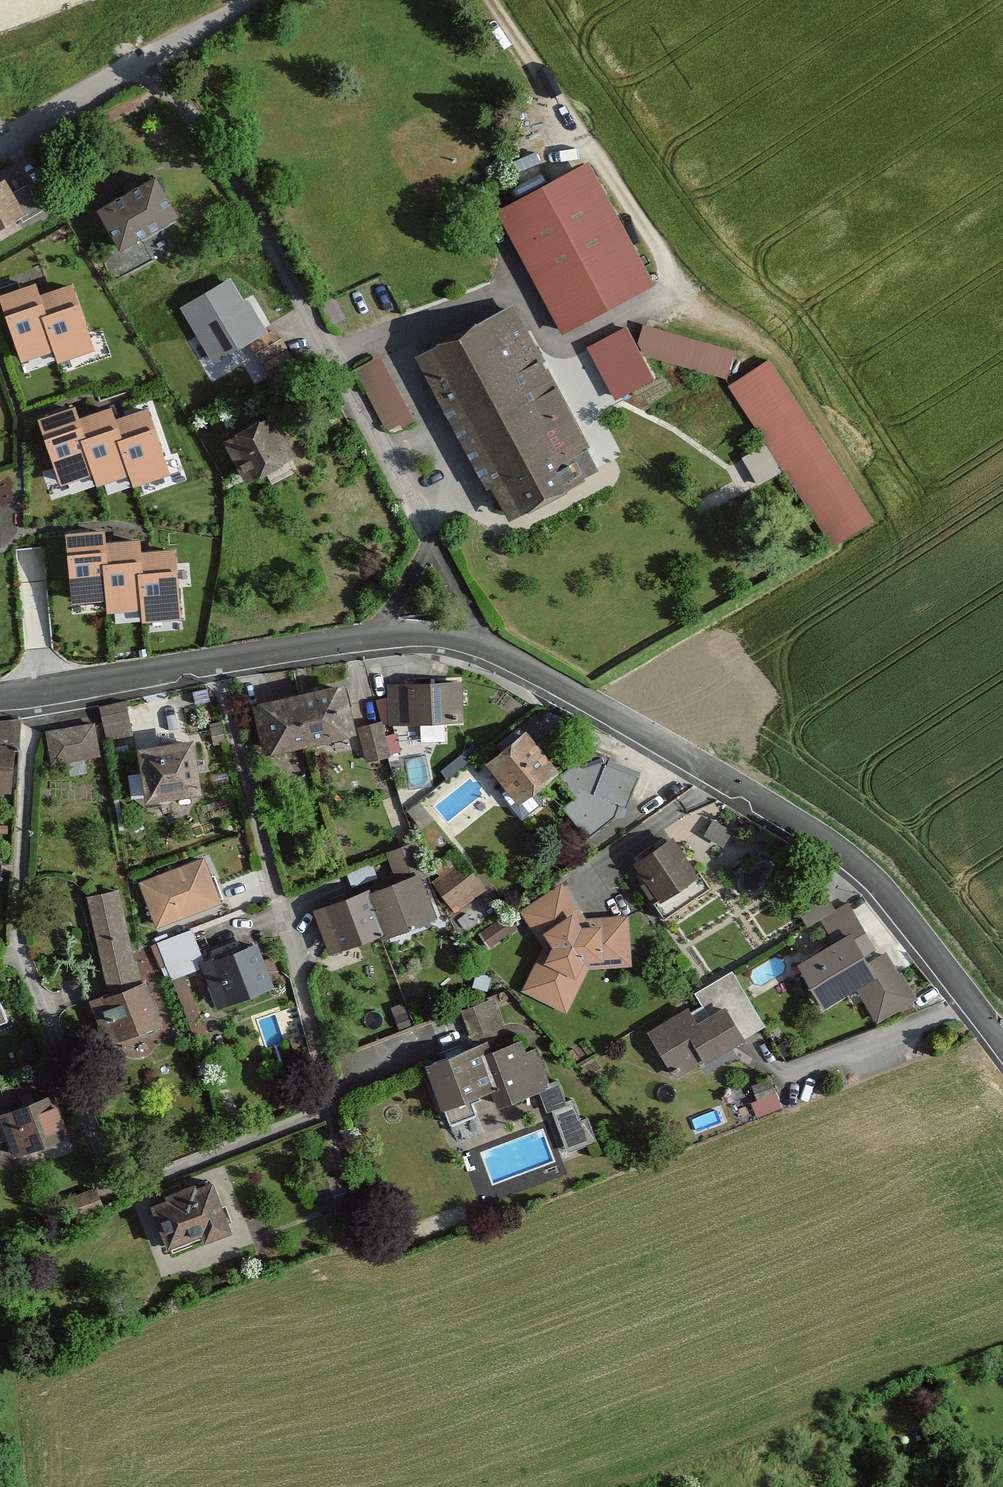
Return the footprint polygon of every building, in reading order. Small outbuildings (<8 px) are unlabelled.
[(491,206),(558,335),(653,285),(585,157),(491,206)] [(0,180),(0,230),(42,207),(29,182),(11,192),(4,178),(0,180)] [(154,180),(100,210),(121,246),(175,216),(154,180)] [(230,280),(181,308),(214,364),(268,332),(249,299),(244,302),(230,280)] [(61,358),(93,346),(72,286),(40,298),(36,287),(3,299),(24,359),(57,347),(61,358)] [(513,302),(420,348),(502,515),(595,469),(513,302)] [(735,349),(645,329),(641,350),(729,375),(735,349)] [(594,350),(619,396),(656,376),(641,350),(631,330),(594,350)] [(771,360),(728,386),(828,548),(871,521),(771,360)] [(147,407),(115,417),(112,407),(79,418),(75,407),(42,418),(62,478),(95,467),(99,478),(131,467),(134,478),(167,466),(147,407)] [(269,416),(224,439),(244,478),(289,455),(269,416)] [(174,551),(140,553),(140,543),(105,545),(104,533),(69,535),(74,598),(108,596),(109,608),(142,606),(143,616),(178,614),(174,551)] [(456,683),(404,685),(406,723),(421,722),(422,742),(445,741),(444,721),(458,720),(456,683)] [(350,730),(341,689),(259,707),(268,749),(350,730)] [(126,702),(101,708),(108,740),(133,734),(126,702)] [(13,790),(15,721),(0,720),(0,789),(13,790)] [(385,744),(379,723),(360,728),(368,760),(400,752),(397,741),(385,744)] [(84,757),(99,754),(93,724),(47,732),(53,763),(68,760),(71,775),(86,772),(84,757)] [(514,799),(556,769),(522,729),(484,761),(514,799)] [(143,752),(150,795),(196,788),(189,745),(143,752)] [(588,751),(561,775),(581,800),(564,811),(592,842),(629,809),(638,772),(611,758),(588,751)] [(472,833),(430,853),(454,905),(491,889),(476,855),(481,853),(472,833)] [(678,838),(634,865),(659,905),(703,879),(678,838)] [(399,884),(369,895),(383,931),(384,935),(433,916),(419,877),(427,874),(415,843),(388,854),(399,884)] [(206,854),(136,881),(156,931),(226,904),(206,854)] [(561,884),(520,911),(544,948),(522,993),(567,1015),(589,970),(631,967),(626,915),(584,919),(561,884)] [(90,996),(107,1047),(164,1027),(144,982),(140,983),(116,889),(88,897),(111,989),(90,996)] [(368,892),(316,911),(331,950),(383,931),(369,895),(368,892)] [(848,904),(820,919),(829,941),(853,929),(866,955),(877,945),(848,904)] [(829,941),(799,956),(823,1006),(853,989),(876,975),(871,965),(866,955),(853,929),(829,941)] [(205,963),(222,1006),(271,986),(254,944),(205,963)] [(876,975),(853,989),(878,1025),(921,999),(887,954),(871,965),(876,975)] [(687,1007),(646,1029),(675,1081),(766,1030),(735,974),(700,994),(708,1008),(693,1017),(687,1007)] [(474,1038),(508,1025),(497,995),(463,1007),(474,1038)] [(527,1037),(481,1054),(494,1088),(501,1109),(548,1092),(527,1037)] [(477,1044),(424,1063),(441,1108),(494,1088),(481,1054),(477,1044)] [(0,1113),(0,1122),(13,1155),(67,1133),(51,1093),(0,1113)] [(555,1106),(567,1146),(590,1139),(578,1099),(555,1106)] [(210,1173),(149,1197),(170,1252),(231,1229),(210,1173)]
